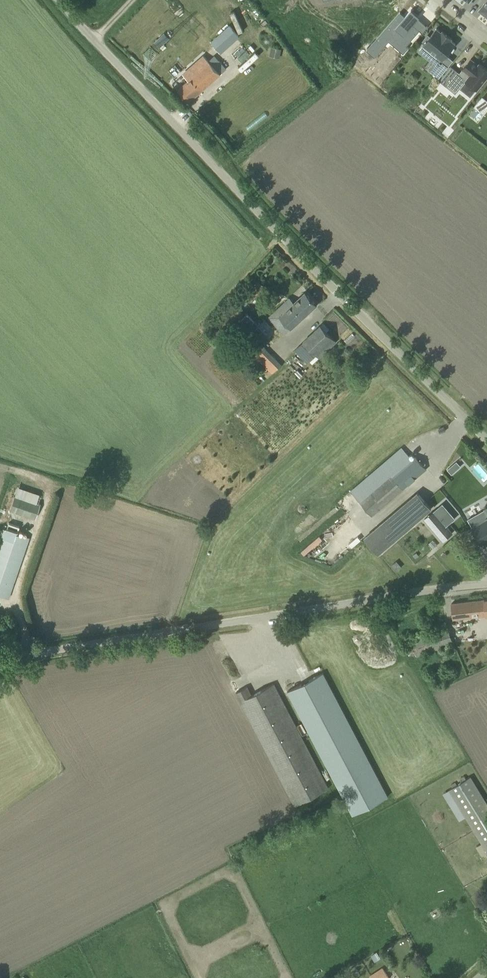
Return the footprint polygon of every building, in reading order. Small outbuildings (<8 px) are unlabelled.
[(398,14),(368,49),(374,55),(383,45),(382,45),(391,34),(406,47),(420,31),(412,23),(417,18),(409,12),(404,19),(398,14)] [(438,56),(428,68),(439,78),(453,60),(446,54),(455,43),(450,39),(452,38),(449,35),(448,36),(445,34),(446,33),(442,30),(441,32),(436,28),(430,36),(428,35),(423,41),(425,42),(423,44),(438,56)] [(158,39),(154,43),(160,48),(164,44),(158,39)] [(271,47),(269,56),(280,58),(282,49),(271,47)] [(247,50),(237,57),(244,66),(253,58),(247,50)] [(188,80),(177,89),(189,102),(221,74),(204,55),(183,74),(188,80)] [(471,59),(463,69),(470,75),(465,80),(477,90),(486,77),(486,69),(479,63),(478,64),(471,59)] [(451,66),(439,80),(446,86),(458,71),(451,66)] [(482,96),(474,106),(483,113),(486,108),(486,100),(482,96)] [(258,295),(265,286),(258,281),(251,290),(258,295)] [(305,292),(294,302),(290,297),(268,317),(285,334),(291,328),(317,304),(305,292)] [(248,314),(234,325),(239,331),(243,327),(259,344),(267,335),(248,314)] [(321,325),(303,341),(292,352),(295,354),(297,353),(307,364),(309,362),(312,366),(320,359),(319,358),(336,341),(327,332),(330,329),(323,323),(321,325)] [(262,345),(253,354),(259,360),(268,351),(262,345)] [(412,459),(406,452),(402,447),(351,491),(372,515),(426,469),(416,456),(412,459)] [(403,496),(414,491),(412,486),(401,491),(403,496)] [(34,519),(40,503),(15,494),(9,509),(34,519)] [(378,553),(393,540),(429,509),(416,494),(364,538),(378,553)] [(434,511),(425,519),(443,540),(452,533),(434,511)] [(472,528),(481,545),(486,541),(486,519),(472,528)] [(8,598),(29,537),(3,528),(0,536),(0,595),(8,598)] [(452,603),(454,620),(462,619),(462,617),(486,615),(486,599),(452,603)] [(388,796),(323,672),(287,691),(351,812),(352,815),(388,796)] [(328,787),(278,692),(273,683),(251,695),(247,686),(236,692),(296,804),(328,787)] [(457,784),(455,782),(451,784),(452,787),(449,789),(486,851),(486,804),(470,776),(466,779),(465,775),(459,778),(461,782),(457,784)] [(369,977),(389,977),(383,968),(368,976),(369,977)]
